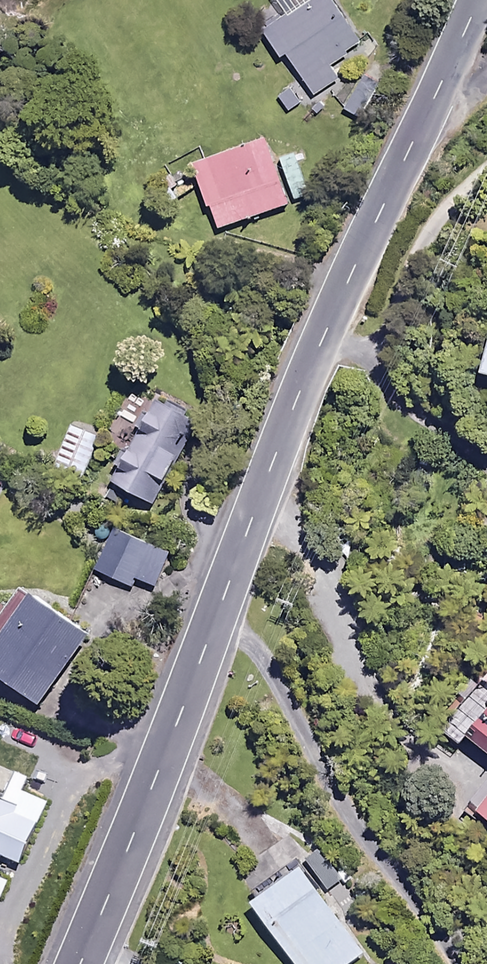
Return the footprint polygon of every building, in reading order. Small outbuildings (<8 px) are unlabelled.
[(291,12),(267,28),(285,54),(289,51),(318,92),(341,76),(332,63),(364,41),(336,0),(283,0),(291,12)] [(384,83),(366,71),(344,106),(363,117),(384,83)] [(289,80),(275,91),(291,113),(305,103),(289,80)] [(276,160),(268,137),(196,163),(220,230),(311,196),(295,153),(276,160)] [(200,421),(160,399),(116,481),(156,503),(200,421)] [(101,435),(73,424),(56,465),(84,477),(101,435)] [(173,551),(112,526),(94,568),(133,584),(137,575),(159,585),(173,551)] [(31,588),(18,606),(28,613),(0,653),(0,671),(48,705),(98,635),(31,588)] [(453,727),(486,751),(486,678),(453,727)] [(3,851),(27,861),(58,788),(20,771),(8,798),(0,795),(0,858),(3,851)] [(479,811),(486,816),(486,799),(479,811)] [(308,866),(258,901),(301,963),(350,963),(367,952),(308,866)]
